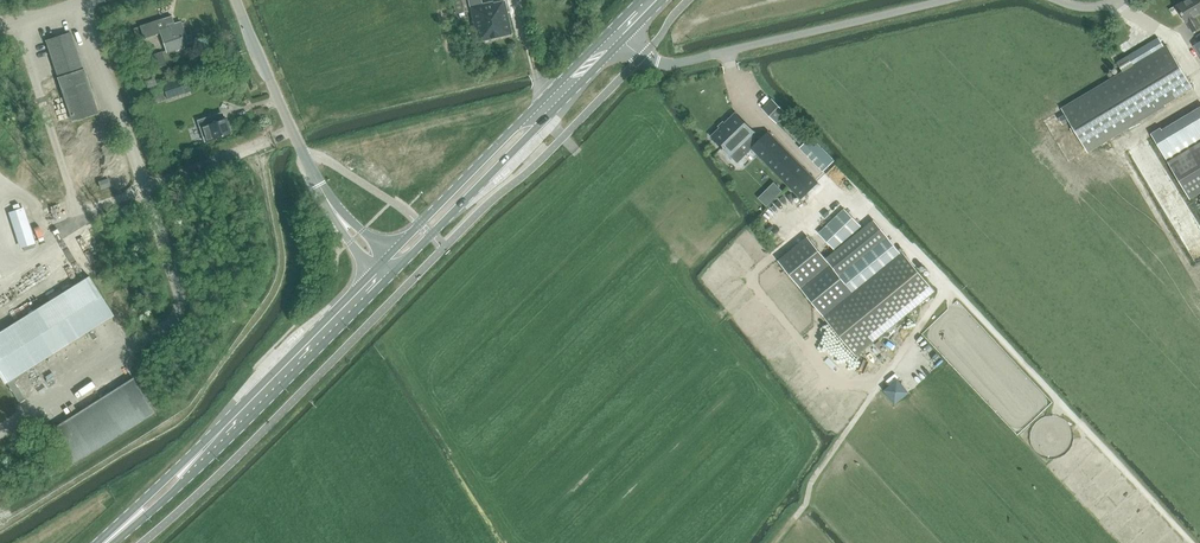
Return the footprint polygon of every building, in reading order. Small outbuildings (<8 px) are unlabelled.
[(455,14),(467,11),(465,0),(453,0),(455,14)] [(477,43),(511,34),(504,0),(494,3),(493,0),(481,3),(480,0),(468,0),(477,43)] [(1195,17),(1199,14),(1199,0),(1186,0),(1177,6),(1186,22),(1187,22),(1193,32),(1199,28),(1199,25),(1195,17)] [(181,21),(174,24),(171,16),(162,19),(140,27),(144,38),(161,32),(168,53),(190,46),(190,45),(194,44),(191,34),(186,36),(181,21)] [(98,113),(71,32),(45,41),(72,122),(98,113)] [(1081,98),(1062,109),(1086,149),(1104,138),(1123,126),(1191,85),(1178,64),(1168,46),(1165,48),(1162,43),(1158,38),(1117,62),(1123,73),(1100,87),(1081,98)] [(162,51),(150,55),(154,68),(166,65),(162,51)] [(147,88),(157,85),(154,77),(145,80),(147,88)] [(180,77),(162,84),(167,99),(185,93),(180,77)] [(772,98),(762,108),(777,123),(787,113),(772,98)] [(1152,136),(1168,162),(1199,142),(1199,107),(1162,130),(1152,136)] [(218,113),(197,120),(205,143),(213,140),(231,134),(226,119),(221,121),(218,113)] [(720,129),(712,137),(730,156),(738,164),(752,150),(801,199),(818,182),(769,131),(760,139),(755,132),(755,133),(735,114),(720,129)] [(811,137),(810,138),(791,119),(784,127),(802,146),(801,147),(824,171),(833,163),(835,161),(811,137)] [(1168,162),(1190,199),(1199,193),(1199,142),(1168,162)] [(108,178),(98,181),(101,190),(111,187),(108,178)] [(774,182),(769,187),(777,195),(782,190),(774,182)] [(9,212),(20,247),(35,243),(24,207),(20,208),(14,210),(9,212)] [(845,209),(820,234),(828,242),(836,251),(861,226),(853,218),(845,209)] [(873,221),(827,259),(841,276),(842,275),(887,238),(873,221)] [(778,260),(823,316),(853,291),(841,276),(827,259),(807,236),(778,260)] [(823,316),(856,355),(935,291),(902,251),(900,253),(887,238),(842,275),(853,291),(823,316)] [(4,383),(113,314),(88,275),(0,331),(0,376),(4,383)] [(134,379),(53,430),(75,463),(155,413),(134,379)]
